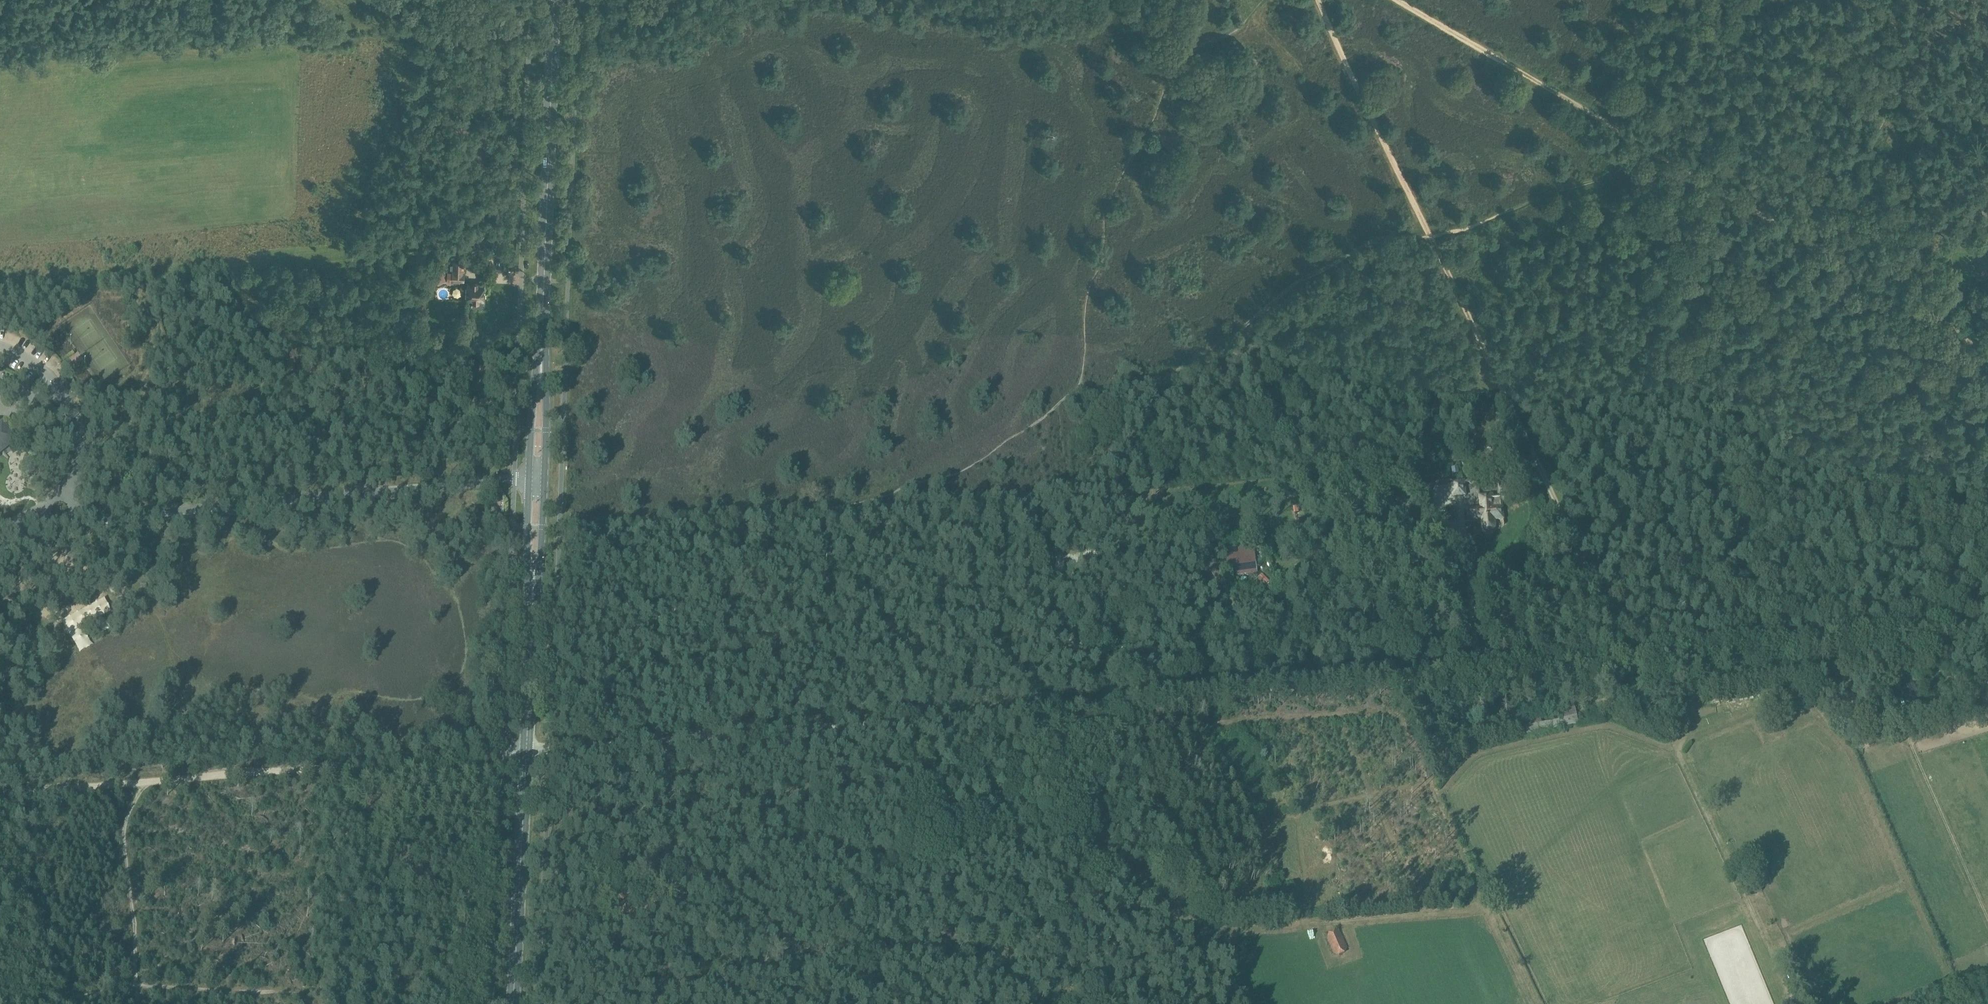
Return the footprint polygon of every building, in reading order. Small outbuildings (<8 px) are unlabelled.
[(1984,274),(1987,272),(1987,255),(1978,259),(1984,274)] [(447,279),(447,287),(462,286),(462,278),(447,279)] [(468,283),(468,300),(474,300),(474,308),(482,309),(482,302),(483,302),(484,283),(468,283)] [(11,439),(2,428),(0,429),(0,449),(11,439)] [(1452,468),(1454,478),(1462,477),(1461,467),(1452,468)] [(1514,501),(1512,481),(1498,482),(1500,502),(1514,501)] [(1496,528),(1495,525),(1495,520),(1504,519),(1503,505),(1494,506),(1493,495),(1485,495),(1486,508),(1468,509),(1468,519),(1482,518),(1482,526),(1482,529),(1483,530),(1484,532),(1486,533),(1488,534),(1492,534),(1494,533),(1495,532),(1496,530),(1496,528)] [(1254,546),(1234,549),(1236,571),(1257,569),(1254,546)] [(1909,678),(1899,682),(1906,698),(1916,694),(1909,678)] [(1579,724),(1574,704),(1515,717),(1519,736),(1579,724)] [(1345,953),(1348,948),(1341,932),(1335,930),(1329,932),(1327,938),(1333,954),(1339,956),(1345,953)] [(1792,985),(1804,980),(1800,971),(1789,976),(1792,985)]
